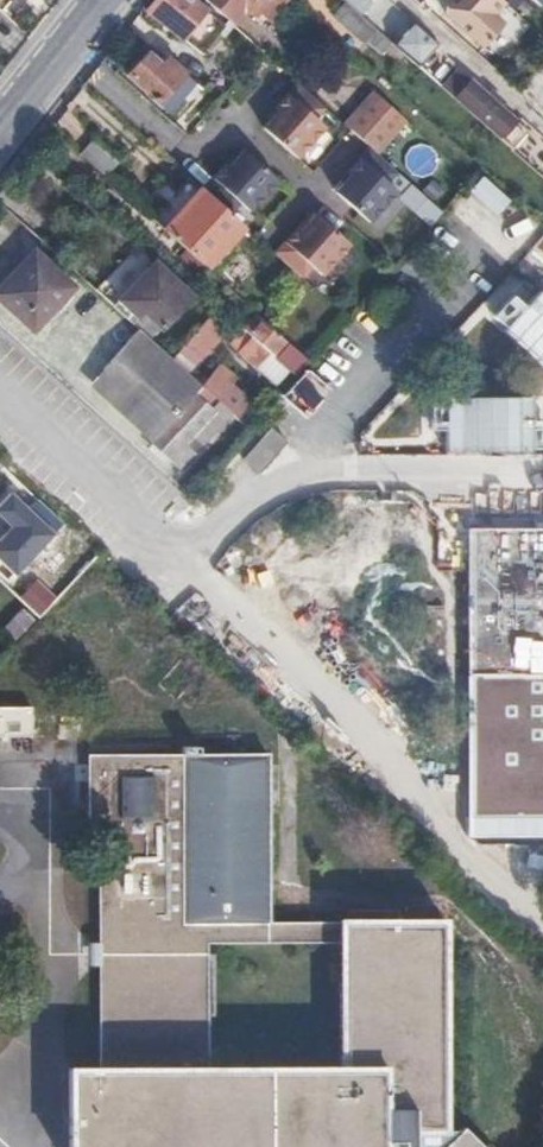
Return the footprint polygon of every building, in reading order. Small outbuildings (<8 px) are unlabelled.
[(147,6),(201,50),(223,24),(194,0),(152,0),(147,6)] [(230,22),(243,7),(250,12),(254,8),(264,16),(278,0),(206,0),(230,22)] [(349,2),(357,9),(365,0),(347,0),(349,2)] [(377,27),(392,41),(401,31),(371,4),(372,2),(369,0),(365,0),(357,9),(377,27)] [(448,11),(486,44),(505,24),(495,14),(506,2),(505,0),(447,0),(448,11)] [(357,9),(349,2),(337,15),(366,40),(377,27),(357,9)] [(418,64),(438,42),(412,19),(401,31),(392,41),(418,64)] [(169,109),(184,94),(173,84),(185,71),(169,56),(161,63),(147,50),(128,71),(169,109)] [(456,67),(440,84),(511,147),(527,130),(498,104),(497,100),(489,93),(484,92),(456,67)] [(173,84),(184,94),(196,81),(185,71),(173,84)] [(326,104),(299,81),(268,115),(271,118),(264,126),(297,156),(325,125),(315,116),(326,104)] [(374,89),(344,120),(371,145),(377,150),(406,119),(374,89)] [(91,136),(78,151),(105,175),(118,160),(91,136)] [(403,170),(431,176),(437,149),(409,143),(403,170)] [(377,150),(371,145),(341,179),(344,182),(336,191),(370,221),(397,190),(387,181),(398,169),(377,150)] [(233,154),(204,186),(209,191),(231,210),(240,200),(250,209),(278,178),(244,148),(236,157),(233,154)] [(496,216),(511,200),(482,174),(467,190),(496,216)] [(407,184),(395,199),(430,225),(441,210),(407,184)] [(202,185),(164,227),(205,265),(244,222),(231,210),(209,191),(204,186),(202,185)] [(350,243),(316,213),(309,221),(306,218),(276,251),(302,275),(312,265),(322,274),(350,243)] [(0,288),(0,297),(32,327),(72,282),(35,249),(0,288)] [(131,251),(95,288),(113,304),(118,300),(136,316),(142,310),(160,324),(189,292),(172,277),(167,282),(131,251)] [(270,349),(297,374),(309,360),(258,313),(232,343),(255,364),(270,349)] [(209,316),(172,356),(187,369),(203,352),(212,359),(218,353),(210,344),(224,328),(209,316)] [(172,356),(169,353),(138,327),(102,366),(103,396),(151,439),(193,393),(203,383),(187,369),(172,356)] [(205,385),(237,414),(249,402),(229,383),(235,378),(223,366),(205,385)] [(193,393),(151,439),(152,441),(179,465),(191,452),(182,442),(211,409),(193,393)] [(271,427),(244,457),(260,472),(287,442),(271,427)] [(30,489),(26,485),(20,491),(25,495),(30,489)] [(472,528),(472,836),(542,836),(542,528),(472,528)] [(38,583),(26,597),(43,613),(56,600),(38,583)] [(9,638),(32,626),(24,612),(1,624),(9,638)] [(31,734),(31,706),(0,706),(0,735),(31,734)] [(99,1066),(67,1066),(68,1146),(388,1146),(387,1133),(445,1132),(444,919),(341,918),(340,922),(270,922),(269,754),(149,754),(90,754),(89,841),(100,841),(100,904),(99,1011),(99,1066)] [(463,1126),(457,1132),(442,1146),(485,1146),(463,1126)] [(457,1132),(445,1132),(387,1133),(388,1146),(442,1146),(457,1132)]
